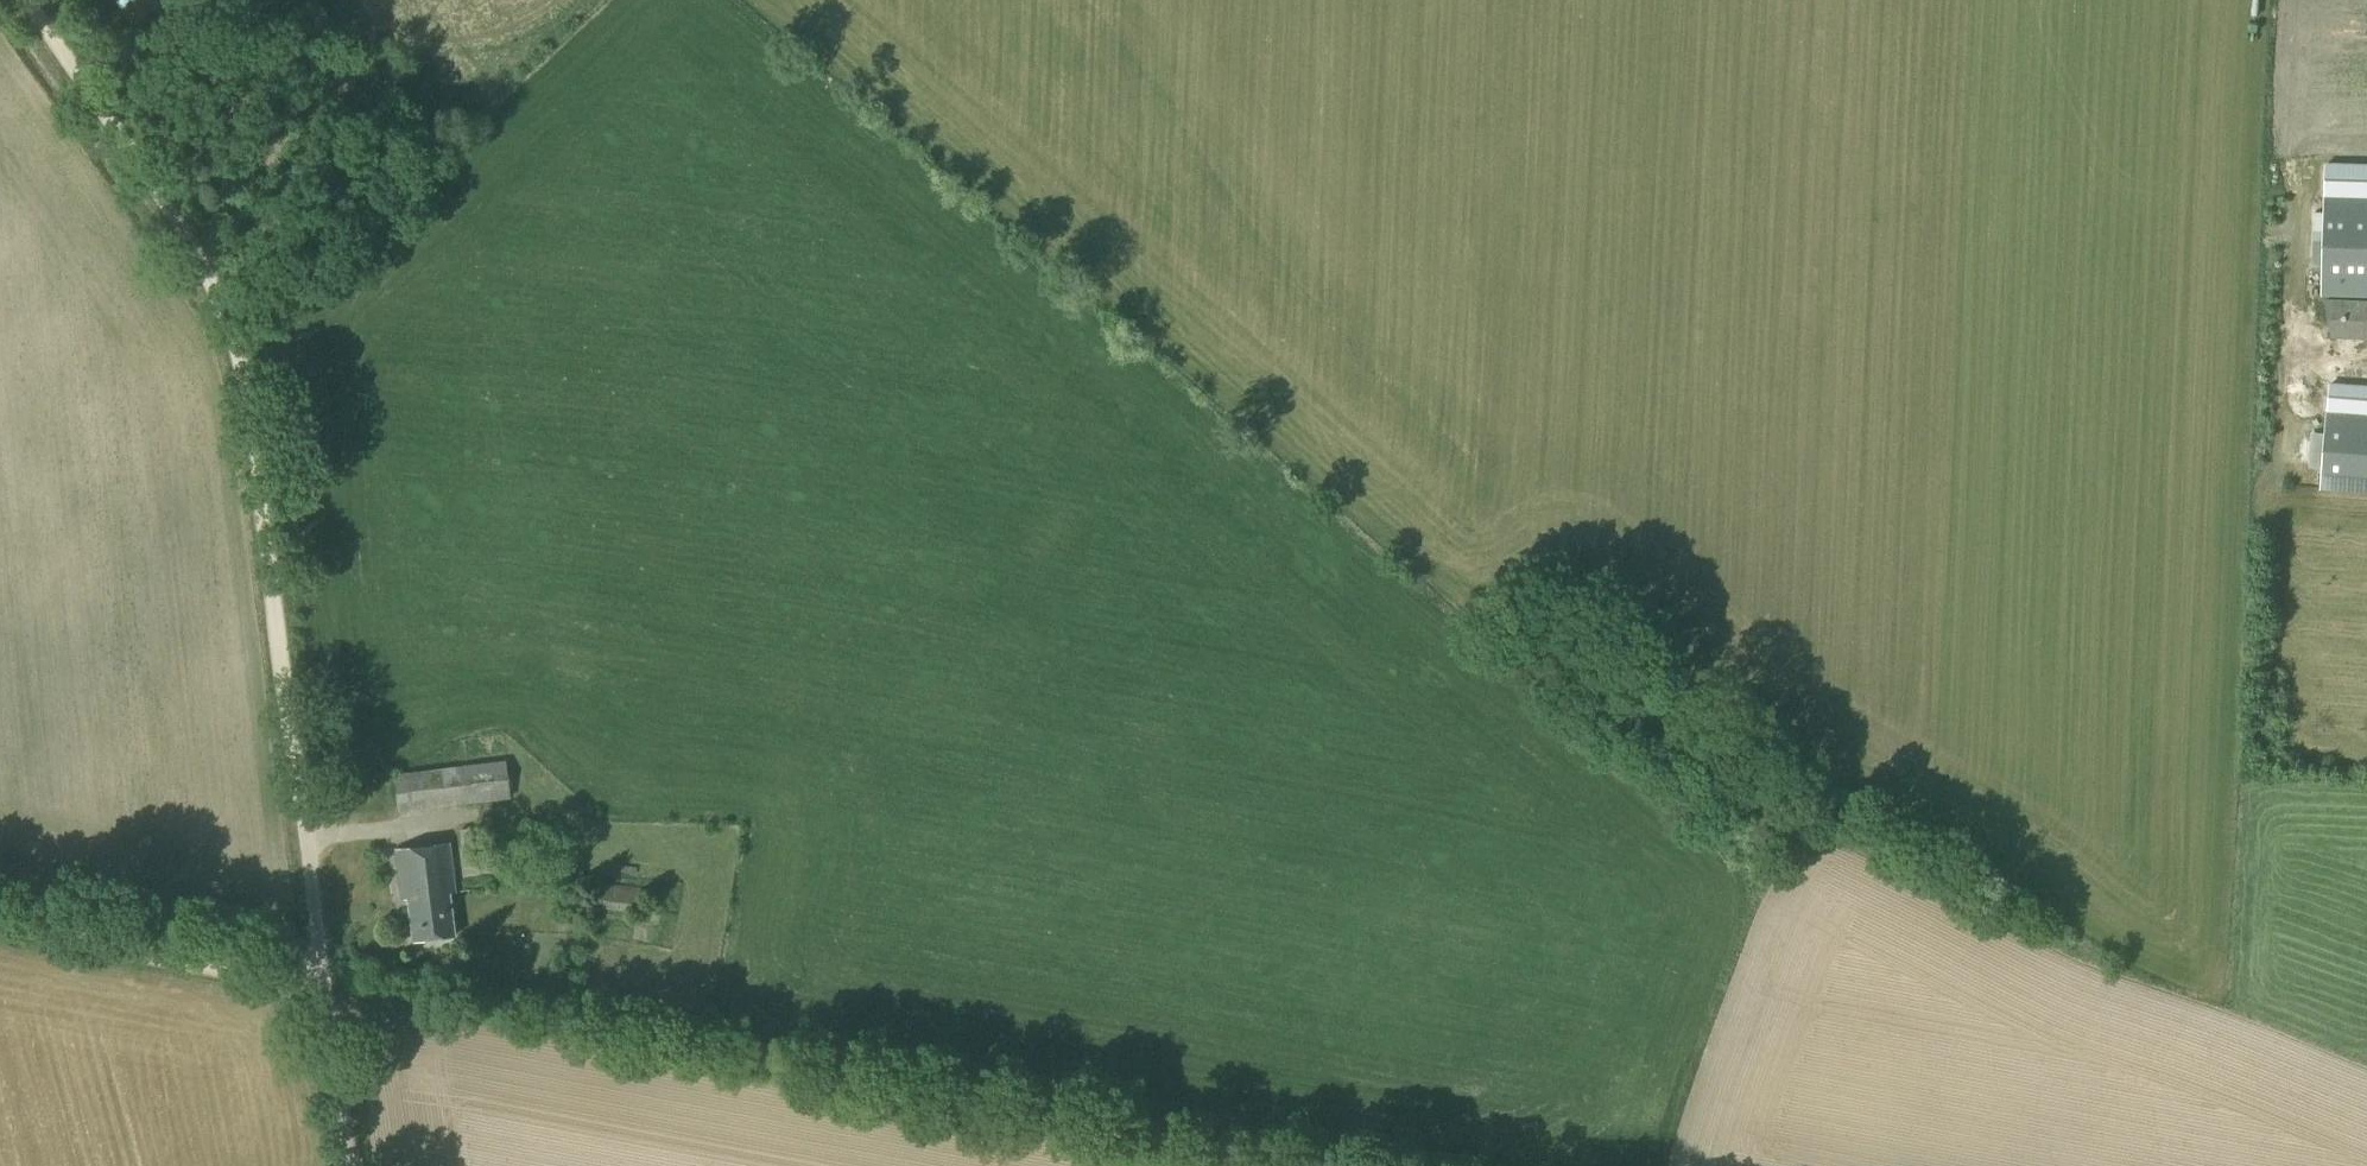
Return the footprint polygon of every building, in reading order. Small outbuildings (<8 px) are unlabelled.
[(136,31),(160,14),(166,10),(158,0),(114,0),(136,31)] [(2321,298),(2366,299),(2366,200),(2323,199),(2322,249),(2321,298)] [(2366,340),(2366,300),(2327,299),(2326,339),(2366,340)] [(2326,413),(2320,490),(2366,494),(2366,416),(2326,413)] [(397,813),(509,799),(505,761),(393,775),(397,813)] [(453,937),(448,893),(454,892),(447,844),(393,851),(399,900),(405,899),(411,942),(453,937)] [(635,867),(621,866),(621,874),(635,874),(635,867)] [(640,888),(591,883),(589,907),(637,912),(640,888)]
